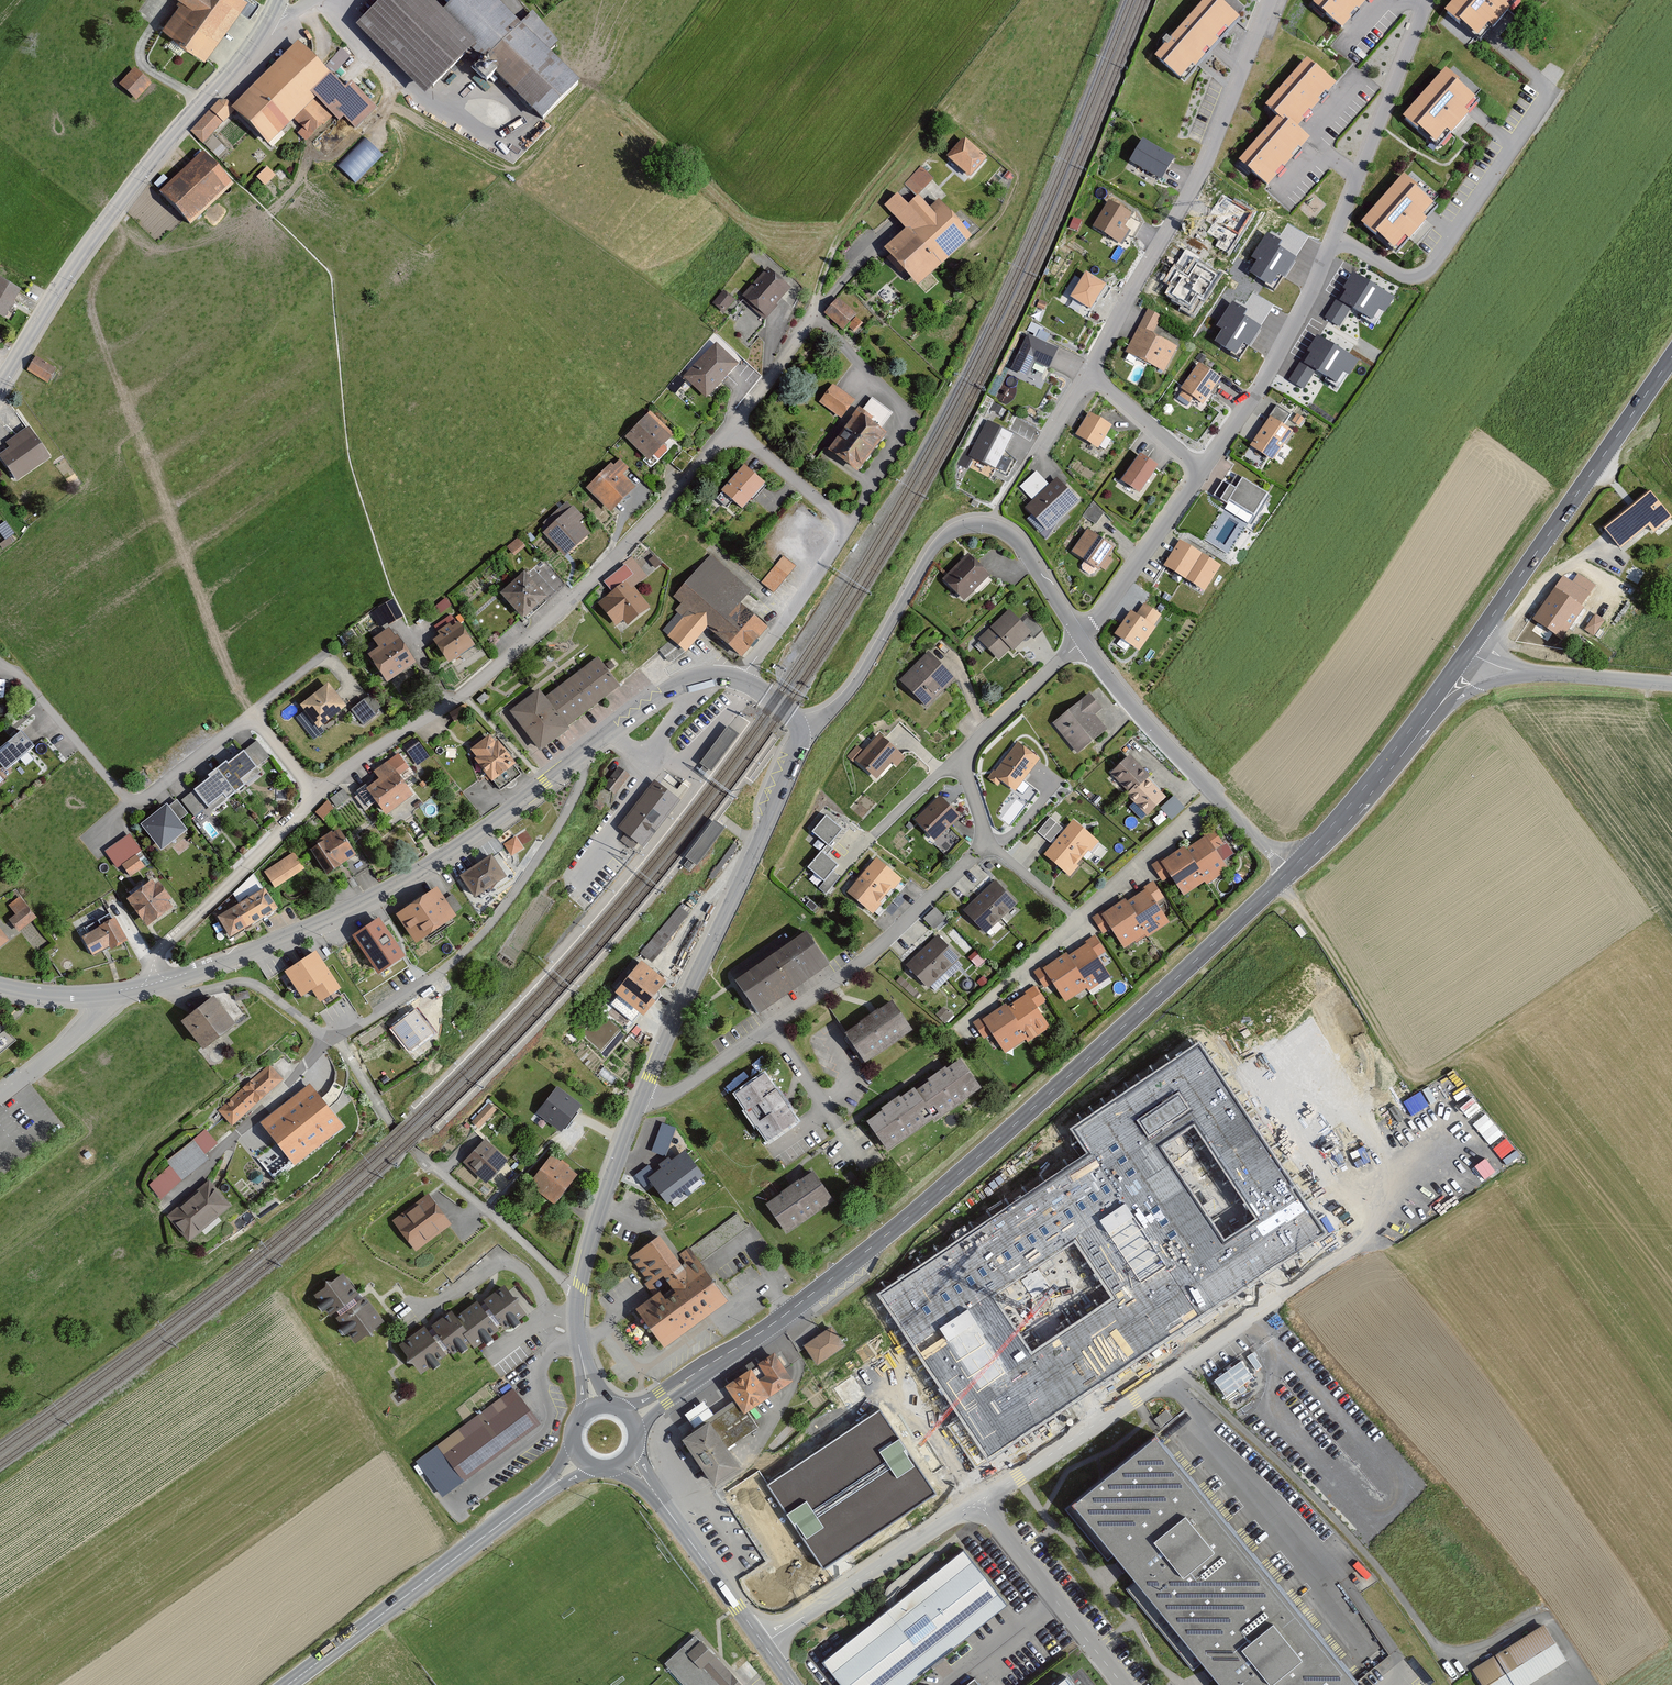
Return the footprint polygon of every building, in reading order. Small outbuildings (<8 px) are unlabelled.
[(162,24),(205,56),(246,0),(179,0),(162,24)] [(440,0),(383,0),(360,24),(430,94),(481,47),(550,117),(585,80),(505,0),(450,0),(445,5),(440,0)] [(1217,0),(1211,0),(1155,60),(1182,85),(1241,22),(1217,0)] [(1346,33),(1376,0),(1321,0),(1315,6),(1346,33)] [(1446,15),(1482,47),(1525,0),(1459,0),(1446,15)] [(298,38),(242,93),(232,103),(236,106),(232,111),(270,144),(295,121),(309,137),(333,115),(340,121),(346,116),(356,125),(376,102),(354,78),(348,84),(298,38)] [(336,69),(350,54),(342,46),(328,62),(336,69)] [(1340,89),(1308,61),(1266,109),(1280,120),(1282,118),(1300,134),(1340,89)] [(149,78),(132,63),(120,82),(137,95),(149,78)] [(1449,64),(1405,112),(1441,145),(1485,97),(1449,64)] [(221,93),(189,127),(202,140),(232,111),(236,106),(232,103),(221,93)] [(1240,165),(1269,191),(1311,143),(1300,134),(1282,118),(1280,120),(1240,165)] [(1146,134),(1132,158),(1166,178),(1179,153),(1146,134)] [(365,136),(338,164),(356,181),(383,153),(365,136)] [(985,163),(965,145),(950,161),(971,180),(985,163)] [(235,183),(205,154),(162,190),(192,222),(235,183)] [(258,175),(266,183),(275,172),(267,165),(258,175)] [(1405,168),(1360,218),(1399,250),(1445,204),(1405,168)] [(885,208),(909,234),(887,253),(918,287),(970,241),(939,206),(929,215),(914,198),(932,183),(921,171),(906,184),(909,187),(885,208)] [(1110,196),(1094,223),(1123,240),(1132,225),(1128,222),(1134,211),(1110,196)] [(1280,240),(1267,231),(1251,256),(1256,259),(1249,272),(1271,285),(1279,273),(1284,277),(1296,256),(1277,245),(1280,240)] [(1176,285),(1171,294),(1185,301),(1191,288),(1203,294),(1215,267),(1182,252),(1173,270),(1175,271),(1170,282),(1176,285)] [(790,289),(768,269),(742,297),(764,317),(790,289)] [(1085,272),(1070,299),(1091,311),(1106,286),(1085,272)] [(0,273),(0,312),(5,316),(21,286),(0,273)] [(1377,326),(1393,300),(1354,277),(1328,319),(1339,326),(1349,310),(1377,326)] [(724,288),(714,301),(725,310),(736,297),(724,288)] [(1247,309),(1233,301),(1218,326),(1223,329),(1215,341),(1238,355),(1245,343),(1250,346),(1263,326),(1244,315),(1247,309)] [(839,303),(827,316),(843,331),(847,327),(855,319),(839,303)] [(1149,305),(1127,347),(1167,369),(1179,341),(1156,329),(1164,313),(1149,305)] [(861,325),(855,319),(847,327),(854,333),(861,325)] [(1030,336),(1013,370),(1028,377),(1036,365),(1051,371),(1059,350),(1030,336)] [(1341,390),(1357,364),(1318,340),(1293,383),(1303,389),(1313,373),(1341,390)] [(735,368),(716,350),(687,380),(707,398),(735,368)] [(1129,360),(1135,364),(1127,377),(1136,382),(1147,362),(1133,354),(1129,360)] [(55,369),(36,358),(28,372),(47,383),(55,369)] [(1223,375),(1200,358),(1178,390),(1201,407),(1223,375)] [(833,389),(821,404),(842,420),(853,406),(833,389)] [(858,474),(883,441),(876,436),(891,417),(872,403),(862,416),(859,414),(829,453),(858,474)] [(676,432),(651,408),(627,433),(652,457),(676,432)] [(1092,410),(1080,431),(1101,445),(1115,424),(1092,410)] [(990,416),(973,453),(998,466),(1015,431),(990,416)] [(21,423),(0,437),(0,468),(6,476),(41,453),(21,423)] [(1272,464),(1290,438),(1270,424),(1252,450),(1272,464)] [(1143,450),(1124,475),(1144,489),(1161,463),(1143,450)] [(616,462),(612,459),(589,484),(615,510),(638,484),(627,475),(634,468),(621,456),(616,462)] [(722,486),(746,507),(768,481),(746,461),(722,486)] [(1027,504),(1051,527),(1082,495),(1058,473),(1050,479),(1037,466),(1021,482),(1033,496),(1027,504)] [(1254,523),(1270,499),(1231,474),(1216,499),(1254,523)] [(1606,525),(1622,545),(1647,524),(1654,532),(1671,518),(1671,516),(1650,489),(1606,525)] [(584,513),(575,501),(546,526),(568,552),(593,530),(581,516),(584,513)] [(1090,526),(1074,547),(1100,567),(1116,546),(1090,526)] [(1181,542),(1169,562),(1204,584),(1216,563),(1181,542)] [(972,552),(947,576),(967,597),(993,571),(972,552)] [(686,643),(705,620),(742,651),(766,622),(739,600),(751,587),(711,553),(676,595),(684,602),(679,608),(683,611),(669,628),(686,643)] [(783,554),(762,580),(775,591),(796,564),(783,554)] [(627,621),(647,604),(631,584),(643,575),(632,561),(608,580),(616,589),(600,602),(616,622),(623,616),(627,621)] [(544,594),(524,571),(501,590),(521,613),(544,594)] [(1563,573),(1532,617),(1562,639),(1586,605),(1579,600),(1586,589),(1563,573)] [(401,615),(393,599),(380,606),(389,621),(401,615)] [(1010,605),(980,634),(999,655),(1010,644),(1015,648),(1033,628),(1010,605)] [(1134,606),(1116,630),(1140,649),(1158,624),(1134,606)] [(1584,628),(1593,635),(1605,619),(1596,612),(1584,628)] [(473,642),(459,621),(436,637),(450,657),(473,642)] [(413,659),(390,626),(375,636),(381,645),(372,651),(390,676),(413,659)] [(931,648),(901,675),(929,703),(958,675),(931,648)] [(545,698),(539,689),(513,709),(541,745),(568,724),(566,722),(617,682),(598,657),(545,698)] [(345,702),(328,682),(303,702),(319,722),(345,702)] [(1090,683),(1052,717),(1079,749),(1107,726),(1096,711),(1106,698),(1090,683)] [(371,694),(353,708),(364,722),(376,713),(374,710),(379,706),(371,694)] [(465,704),(451,713),(455,720),(470,711),(465,704)] [(700,760),(711,769),(739,732),(728,724),(700,760)] [(21,728),(0,746),(0,761),(6,768),(34,743),(21,728)] [(904,755),(878,733),(858,757),(877,773),(890,758),(897,764),(904,755)] [(479,754),(477,756),(501,787),(520,772),(512,761),(514,759),(498,738),(494,741),(489,734),(472,747),(479,754)] [(425,753),(414,739),(406,745),(417,759),(425,753)] [(993,769),(987,777),(998,785),(1001,780),(1015,791),(1040,759),(1017,742),(995,771),(993,769)] [(258,762),(244,745),(194,785),(208,801),(258,762)] [(1128,789),(1147,811),(1167,792),(1151,778),(1154,775),(1129,751),(1111,769),(1130,786),(1128,789)] [(377,797),(386,810),(412,790),(398,771),(406,766),(397,754),(376,770),(381,776),(358,794),(367,805),(377,797)] [(628,775),(618,768),(605,785),(615,792),(628,775)] [(673,797),(654,782),(620,826),(639,840),(673,797)] [(344,789),(328,800),(334,808),(350,797),(344,789)] [(1172,818),(1185,805),(1174,793),(1161,806),(1172,818)] [(940,795),(914,820),(935,841),(960,816),(940,795)] [(189,826),(170,800),(145,819),(165,846),(189,826)] [(328,800),(317,811),(324,819),(334,808),(328,800)] [(842,827),(826,813),(812,829),(828,842),(842,827)] [(689,853),(698,860),(727,824),(718,817),(689,853)] [(1062,827),(1050,817),(1038,832),(1050,842),(1062,827)] [(1100,841),(1073,819),(1044,854),(1070,876),(1079,866),(1077,864),(1088,850),(1091,852),(1100,841)] [(504,842),(511,853),(534,839),(527,827),(504,842)] [(328,871),(354,854),(338,830),(312,847),(328,871)] [(1187,840),(1151,861),(1162,877),(1169,872),(1184,893),(1204,878),(1207,882),(1230,864),(1205,830),(1189,843),(1187,840)] [(140,849),(129,835),(107,850),(117,865),(140,849)] [(838,863),(822,849),(809,865),(824,878),(838,863)] [(474,895),(506,872),(490,851),(459,874),(474,895)] [(902,874),(876,852),(848,888),(874,911),(902,874)] [(144,865),(136,854),(124,863),(131,873),(144,865)] [(294,854),(267,871),(276,884),(302,867),(294,854)] [(182,905),(154,871),(128,891),(153,923),(182,905)] [(1018,903),(996,880),(963,910),(985,933),(1018,903)] [(1126,890),(1090,913),(1101,929),(1111,923),(1123,946),(1145,930),(1147,934),(1170,918),(1146,882),(1129,894),(1126,890)] [(441,883),(400,912),(422,942),(463,914),(441,883)] [(231,932),(275,905),(263,887),(220,914),(231,932)] [(8,914),(21,928),(39,913),(22,888),(7,898),(15,908),(8,914)] [(680,903),(641,951),(652,959),(691,912),(680,903)] [(924,916),(935,927),(946,915),(936,905),(924,916)] [(411,953),(385,914),(355,934),(386,973),(411,953)] [(128,942),(114,916),(84,933),(96,953),(113,944),(115,949),(128,942)] [(0,922),(0,947),(12,938),(0,922)] [(832,960),(803,925),(735,974),(760,1010),(832,960)] [(961,958),(938,934),(906,965),(929,988),(961,958)] [(1066,945),(1032,965),(1043,983),(1052,979),(1063,997),(1110,970),(1089,937),(1070,949),(1066,945)] [(339,985),(316,953),(290,971),(303,990),(311,984),(321,997),(339,985)] [(672,977),(647,959),(621,990),(650,1013),(672,977)] [(382,980),(375,970),(362,978),(368,989),(382,980)] [(984,1015),(972,1022),(984,1039),(992,1034),(1005,1053),(1026,1039),(1028,1042),(1050,1027),(1037,1007),(1045,1002),(1034,986),(1025,992),(1026,993),(1008,1006),(1006,1003),(985,1017),(984,1015)] [(203,1044),(233,1021),(212,995),(182,1018),(203,1044)] [(892,995),(845,1026),(867,1056),(914,1026),(892,995)] [(419,1005),(396,1024),(415,1050),(438,1032),(419,1005)] [(944,1006),(936,1014),(945,1023),(953,1015),(944,1006)] [(1087,1155),(876,1294),(988,1461),(1329,1233),(1201,1041),(1071,1129),(1087,1155)] [(960,1053),(868,1115),(889,1144),(984,1083),(960,1053)] [(287,1077),(271,1061),(218,1104),(233,1123),(287,1077)] [(1461,1110),(1477,1101),(1458,1066),(1443,1074),(1461,1110)] [(766,1067),(735,1088),(768,1139),(799,1118),(766,1067)] [(300,1164),(344,1128),(307,1082),(262,1117),(300,1164)] [(580,1100),(555,1083),(536,1109),(564,1128),(580,1100)] [(471,1118),(479,1126),(497,1108),(489,1100),(471,1118)] [(1487,1110),(1473,1121),(1489,1143),(1503,1132),(1487,1110)] [(662,1123),(651,1151),(666,1156),(676,1128),(662,1123)] [(217,1138),(203,1125),(144,1178),(159,1197),(217,1138)] [(508,1157),(485,1135),(463,1158),(486,1180),(508,1157)] [(1435,1211),(1493,1178),(1468,1136),(1386,1182),(1401,1210),(1427,1196),(1435,1211)] [(577,1168),(550,1150),(528,1180),(554,1201),(577,1168)] [(685,1150),(671,1160),(668,1156),(658,1164),(661,1168),(655,1172),(647,1178),(651,1182),(667,1204),(705,1176),(685,1150)] [(811,1163),(763,1196),(784,1224),(834,1195),(811,1163)] [(647,1178),(655,1172),(649,1165),(635,1175),(644,1187),(651,1182),(647,1178)] [(236,1203),(211,1175),(165,1212),(190,1238),(236,1203)] [(418,1199),(392,1217),(416,1248),(453,1220),(432,1195),(423,1203),(418,1199)] [(676,1258),(660,1237),(633,1257),(651,1281),(664,1271),(673,1283),(640,1307),(666,1343),(726,1298),(702,1265),(699,1261),(746,1226),(737,1213),(676,1258)] [(386,1317),(344,1269),(314,1290),(354,1340),(386,1317)] [(439,1315),(400,1338),(420,1367),(453,1347),(457,1351),(474,1339),(478,1344),(500,1324),(505,1327),(531,1301),(512,1273),(483,1293),(475,1294),(445,1316),(439,1315)] [(843,1343),(831,1327),(806,1345),(818,1361),(843,1343)] [(745,1410),(792,1378),(772,1351),(726,1383),(738,1400),(745,1410)] [(1214,1376),(1228,1398),(1245,1387),(1242,1383),(1254,1375),(1242,1358),(1214,1376)] [(541,1424),(514,1388),(416,1462),(443,1498),(541,1424)] [(705,1400),(685,1413),(693,1425),(713,1412),(705,1400)] [(738,1400),(709,1420),(727,1447),(757,1426),(745,1410),(738,1400)] [(879,1410),(767,1485),(824,1569),(836,1561),(936,1494),(879,1410)] [(727,1447),(709,1420),(685,1437),(714,1480),(739,1463),(727,1447)] [(1064,1508),(1072,1518),(1081,1528),(1089,1539),(1097,1549),(1098,1549),(1106,1559),(1113,1553),(1119,1559),(1114,1564),(1122,1573),(1126,1569),(1130,1574),(1134,1579),(1124,1588),(1132,1598),(1141,1609),(1149,1619),(1158,1629),(1166,1640),(1175,1650),(1183,1660),(1192,1671),(1203,1663),(1207,1668),(1202,1672),(1210,1682),(1216,1678),(1222,1684),(1356,1684),(1359,1682),(1308,1620),(1296,1605),(1219,1512),(1206,1496),(1155,1434),(1092,1485),(1082,1494),(1072,1502),(1064,1508)] [(822,1661),(841,1684),(905,1684),(1008,1603),(964,1548),(822,1661)] [(1473,1668),(1483,1684),(1524,1684),(1565,1660),(1543,1625),(1473,1668)] [(664,1662),(685,1684),(741,1684),(695,1635),(664,1662)] [(1056,1684),(1078,1684),(1069,1674),(1056,1684)]
